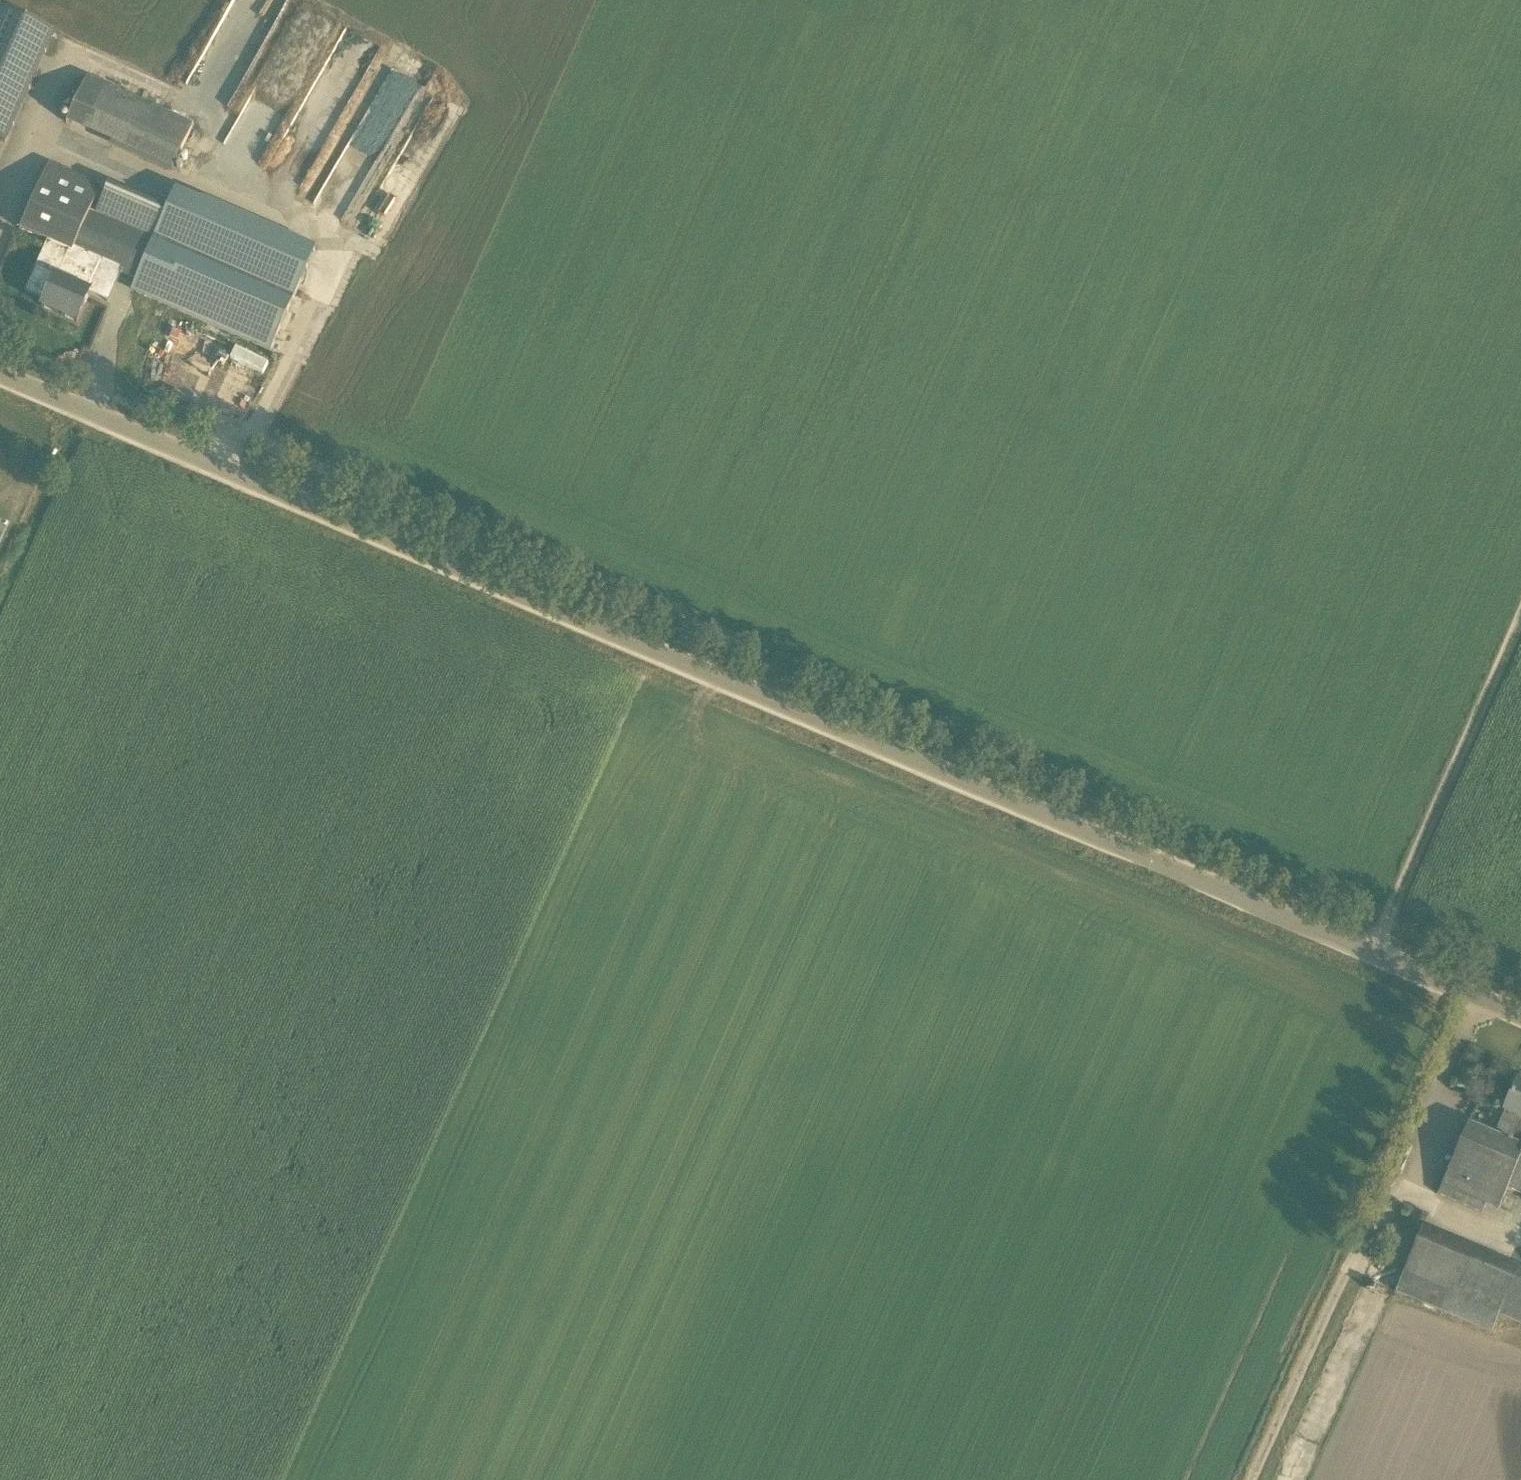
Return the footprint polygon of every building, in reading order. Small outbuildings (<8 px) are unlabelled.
[(257,18),(274,23),(281,0),(262,0),(257,18)] [(51,29),(0,9),(0,141),(6,143),(51,29)] [(399,126),(420,87),(388,71),(368,110),(399,126)] [(87,80),(68,124),(173,172),(193,125),(155,108),(87,80)] [(297,290),(313,253),(178,193),(170,212),(155,243),(95,216),(90,215),(102,189),(49,165),(20,232),(72,254),(61,281),(54,278),(36,270),(26,293),(44,302),(42,307),(77,322),(90,293),(78,288),(90,261),(139,282),(134,293),(269,352),(297,290)] [(1485,1206),(1498,1212),(1507,1190),(1520,1196),(1520,1086),(1516,1084),(1493,1139),(1467,1127),(1441,1187),(1438,1196),(1481,1215),(1485,1206)] [(1395,1294),(1490,1334),(1497,1316),(1520,1326),(1520,1269),(1423,1228),(1395,1294)]
